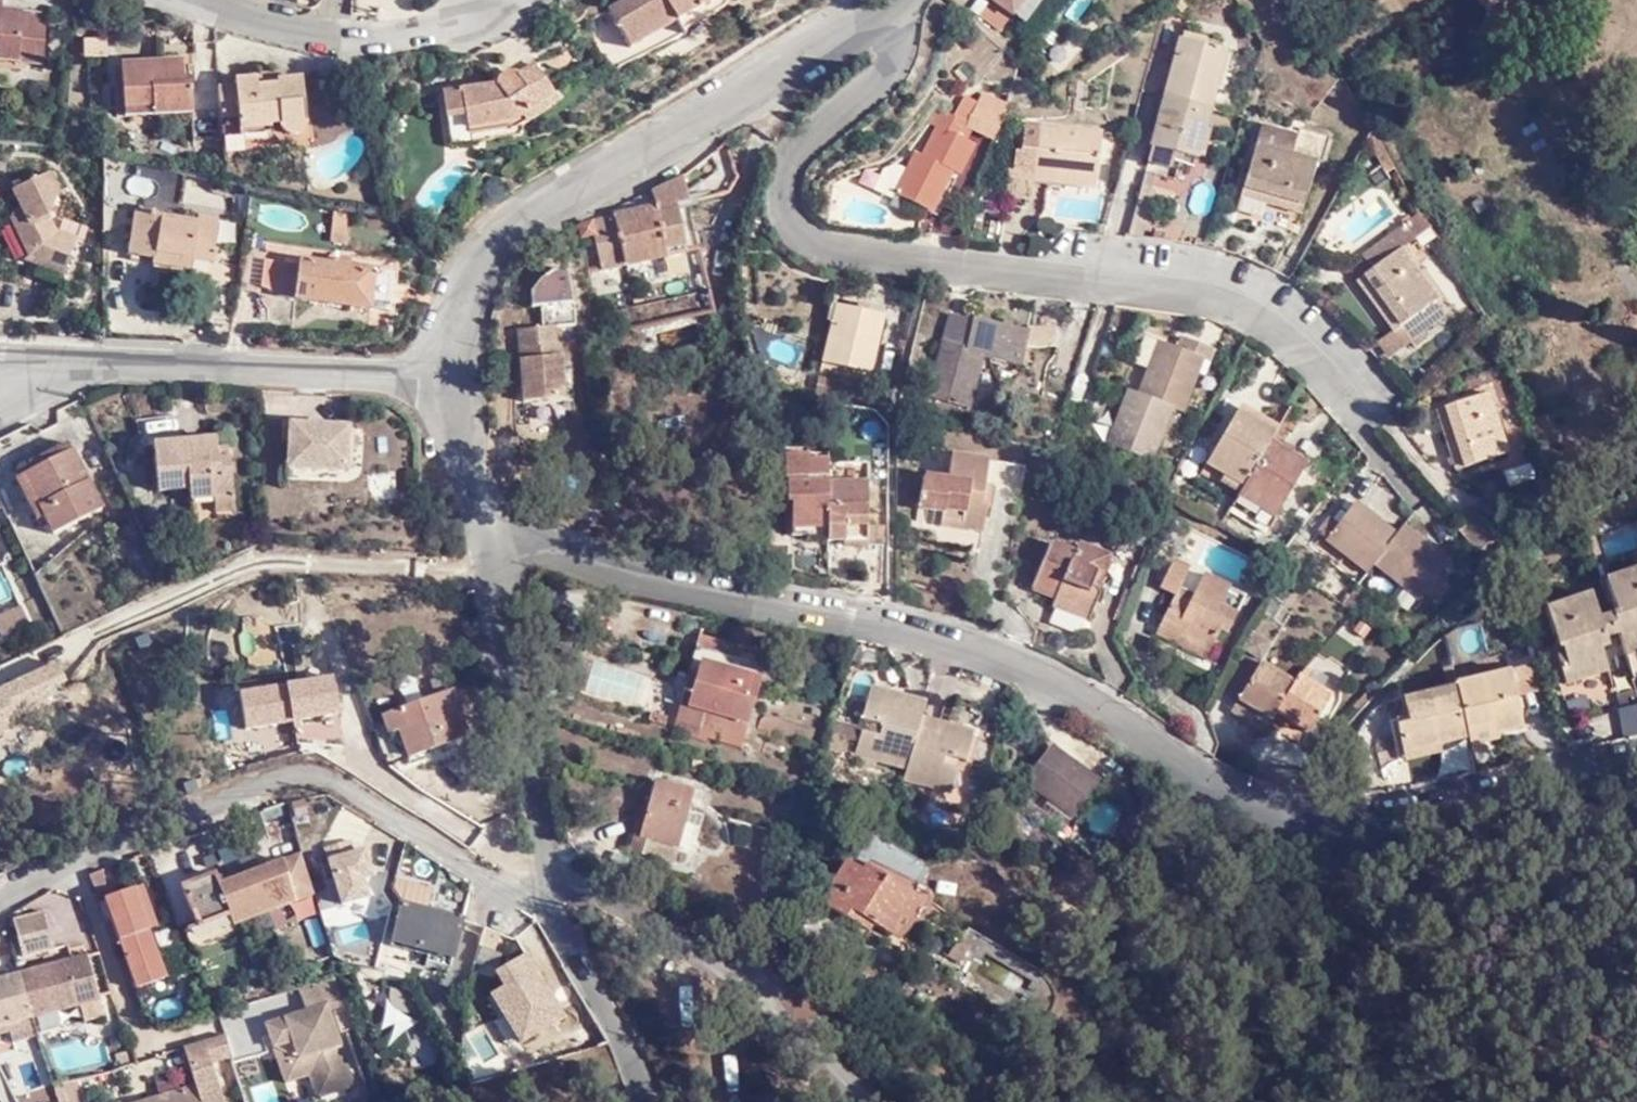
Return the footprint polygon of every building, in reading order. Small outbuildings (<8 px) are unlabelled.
[(614,13),(638,50),(657,37),(655,31),(682,15),(689,30),(728,5),(731,0),(634,0),(614,13)] [(1016,20),(1031,0),(988,0),(993,4),(1016,20)] [(1495,35),(1541,16),(1534,0),(1480,0),(1495,35)] [(0,2),(0,75),(10,75),(11,67),(50,70),(54,18),(11,13),(11,2),(0,2)] [(1005,33),(1016,20),(993,4),(984,17),(1005,33)] [(1182,45),(1159,149),(1201,158),(1223,54),(1182,45)] [(125,69),(129,125),(200,119),(198,87),(191,87),(188,66),(125,69)] [(500,79),(500,86),(449,94),(451,118),(468,115),(470,133),(516,126),(515,117),(552,102),(539,70),(523,77),(521,71),(500,79)] [(262,93),(284,92),(284,87),(283,77),(260,78),(260,84),(262,93)] [(222,91),(223,105),(242,104),(243,121),(245,137),(278,134),(278,130),(286,129),(286,132),(287,134),(288,137),(290,139),(292,141),(295,142),(297,143),(300,143),(303,143),(305,142),(308,141),(310,139),(312,137),(313,134),(314,132),(314,129),(309,84),(284,87),(284,92),(262,93),(260,84),(240,86),(240,91),(222,91)] [(985,102),(988,103),(980,126),(984,128),(982,133),(1005,142),(1015,104),(988,95),(985,102)] [(925,160),(909,201),(942,214),(959,173),(971,178),(984,148),(976,145),(982,133),(984,128),(980,126),(988,103),(985,102),(971,97),(963,119),(944,111),(936,129),(945,133),(933,163),(925,160)] [(242,104),(223,105),(224,122),(243,121),(242,104)] [(1038,167),(1044,119),(1034,118),(1031,145),(1024,144),(1022,165),(1038,167)] [(1038,167),(1038,170),(1042,170),(1100,178),(1107,127),(1044,119),(1038,167)] [(1296,154),(1258,145),(1246,194),(1306,212),(1321,159),(1326,160),(1333,137),(1302,129),(1299,141),(1296,154)] [(1261,133),(1258,145),(1296,154),(1299,141),(1261,133)] [(1038,170),(1038,167),(1022,165),(1017,164),(1013,191),(1039,194),(1042,170),(1038,170)] [(636,203),(602,217),(617,275),(717,249),(697,172),(697,171),(636,203)] [(49,173),(13,190),(23,209),(14,214),(12,218),(29,255),(25,259),(65,273),(77,239),(55,231),(47,216),(55,195),(59,192),(49,173)] [(1147,187),(1144,210),(1162,212),(1164,188),(1147,187)] [(1061,217),(1095,217),(1095,191),(1060,192),(1061,217)] [(348,215),(319,211),(316,239),(344,244),(348,215)] [(1365,257),(1376,272),(1405,249),(1414,242),(1433,227),(1430,223),(1423,212),(1404,227),(1365,257)] [(201,261),(216,264),(224,224),(206,220),(204,225),(143,214),(135,255),(161,260),(165,255),(201,261)] [(1405,249),(1376,272),(1362,282),(1401,331),(1401,332),(1406,329),(1414,341),(1417,339),(1448,315),(1439,302),(1443,299),(1405,249)] [(201,261),(165,255),(161,260),(160,268),(199,275),(201,261)] [(378,315),(386,275),(314,260),(311,266),(292,262),(247,256),(242,282),(261,285),(285,296),(378,315)] [(570,265),(575,305),(588,303),(582,264),(570,265)] [(534,323),(572,324),(573,274),(534,274),(534,323)] [(404,279),(386,275),(378,315),(396,318),(404,279)] [(858,311),(844,376),(887,386),(900,321),(858,311)] [(973,314),(965,339),(987,347),(995,321),(973,314)] [(987,347),(965,339),(948,399),(989,407),(1001,360),(1037,371),(1047,339),(995,321),(987,347)] [(660,324),(660,343),(696,342),(696,323),(660,324)] [(1414,341),(1406,329),(1401,332),(1401,331),(1385,344),(1397,359),(1419,342),(1417,339),(1414,341)] [(562,405),(562,368),(562,349),(559,349),(558,330),(523,331),(524,405),(562,405)] [(1047,339),(1044,353),(1054,355),(1060,355),(1062,355),(1066,354),(1072,353),(1073,334),(1048,334),(1047,339)] [(1122,456),(1168,473),(1187,421),(1198,426),(1218,371),(1225,373),(1229,362),(1196,350),(1192,360),(1173,353),(1153,405),(1142,401),(1122,456)] [(574,369),(562,368),(562,405),(574,405),(574,369)] [(275,421),(327,421),(327,392),(274,393),(275,421)] [(1440,413),(1459,472),(1510,454),(1491,396),(1440,413)] [(1258,501),(1292,522),(1324,469),(1289,448),(1294,438),(1258,417),(1228,470),(1264,492),(1258,501)] [(348,428),(290,425),(288,468),(346,471),(348,428)] [(185,495),(227,490),(224,451),(212,452),(211,437),(148,443),(151,485),(184,483),(185,495)] [(869,527),(871,487),(869,487),(833,486),(834,464),(834,462),(834,454),(815,453),(816,447),(791,446),(789,495),(800,496),(799,503),(794,502),(792,530),(802,531),(802,535),(830,536),(830,540),(843,541),(843,548),(868,549),(868,557),(885,556),(884,526),(869,527)] [(25,474),(45,519),(52,535),(98,511),(69,453),(25,474)] [(937,514),(961,518),(1003,527),(1006,511),(1010,512),(1013,492),(1003,489),(1007,465),(970,458),(967,483),(943,479),(937,514)] [(869,487),(871,487),(871,465),(834,462),(834,464),(833,486),(869,487)] [(35,522),(45,519),(25,474),(15,478),(35,522)] [(229,520),(227,490),(185,495),(186,523),(229,520)] [(1381,574),(1426,604),(1429,600),(1443,583),(1455,567),(1410,534),(1403,544),(1363,516),(1348,535),(1337,551),(1335,553),(1375,582),(1381,574)] [(1507,550),(1479,516),(1462,530),(1490,564),(1507,550)] [(1003,527),(961,518),(959,533),(1002,541),(1003,527)] [(1337,526),(1325,542),(1337,551),(1348,535),(1337,526)] [(1609,557),(1636,549),(1636,532),(1636,531),(1604,541),(1609,557)] [(1049,592),(1073,602),(1111,619),(1118,604),(1113,601),(1129,559),(1096,546),(1093,553),(1069,544),(1049,592)] [(1222,645),(1232,650),(1239,637),(1244,639),(1254,619),(1238,610),(1248,592),(1222,577),(1212,595),(1199,589),(1208,571),(1192,562),(1176,591),(1192,601),(1174,636),(1215,659),(1222,645)] [(1628,648),(1636,645),(1636,569),(1609,578),(1620,612),(1608,617),(1613,631),(1620,629),(1628,648)] [(1443,583),(1429,600),(1445,613),(1459,595),(1443,583)] [(1552,648),(1567,686),(1612,671),(1601,643),(1607,640),(1589,590),(1542,607),(1557,646),(1552,648)] [(1368,593),(1356,608),(1369,617),(1380,602),(1368,593)] [(1111,619),(1073,602),(1070,611),(1107,626),(1111,619)] [(29,622),(20,604),(0,613),(0,625),(4,633),(29,622)] [(1278,640),(1259,628),(1250,644),(1269,657),(1278,640)] [(707,653),(765,668),(767,659),(728,650),(732,635),(713,630),(707,653)] [(1225,664),(1232,650),(1222,645),(1215,659),(1225,664)] [(1628,648),(1633,664),(1636,663),(1636,645),(1628,648)] [(863,646),(860,658),(870,661),(873,649),(863,646)] [(690,678),(682,713),(707,721),(711,706),(753,715),(765,668),(707,653),(698,679),(690,678)] [(1234,684),(1249,692),(1266,662),(1253,653),(1234,684)] [(1249,692),(1246,698),(1279,718),(1285,710),(1319,731),(1339,695),(1300,672),(1296,679),(1266,662),(1249,692)] [(71,692),(58,664),(0,691),(0,724),(71,692)] [(591,664),(587,689),(623,696),(628,671),(591,664)] [(1517,683),(1539,679),(1534,666),(1514,671),(1517,683)] [(1408,699),(1412,721),(1418,745),(1439,741),(1468,734),(1471,749),(1505,741),(1504,736),(1527,730),(1520,698),(1517,683),(1514,671),(1459,684),(1459,686),(1408,699)] [(238,694),(245,734),(342,716),(334,676),(238,694)] [(1539,679),(1517,683),(1520,698),(1543,693),(1539,679)] [(468,728),(450,683),(387,709),(392,723),(399,721),(412,752),(468,728)] [(915,763),(928,715),(932,698),(878,686),(871,713),(881,718),(891,720),(890,731),(878,729),(870,727),(865,751),(915,763)] [(1622,691),(1627,706),(1636,702),(1636,686),(1622,691)] [(1272,729),(1279,718),(1246,698),(1240,709),(1272,729)] [(748,733),(753,715),(711,706),(707,721),(682,713),(679,725),(716,734),(718,727),(748,733)] [(656,707),(653,718),(671,723),(674,711),(656,707)] [(784,755),(788,743),(808,750),(815,730),(764,713),(754,745),(784,755)] [(869,722),(843,715),(840,729),(856,733),(868,736),(870,727),(878,729),(881,718),(871,713),(869,722)] [(928,715),(915,763),(912,777),(960,788),(966,769),(963,768),(954,766),(957,754),(966,756),(975,760),(983,730),(928,715)] [(881,718),(878,729),(890,731),(891,720),(881,718)] [(1418,745),(1412,721),(1397,725),(1402,750),(1404,749),(1418,745)] [(856,733),(840,729),(836,745),(851,750),(856,733)] [(1418,745),(1404,749),(1405,751),(1407,763),(1442,756),(1439,741),(1418,745)] [(1051,742),(1025,776),(1072,813),(1099,779),(1051,742)] [(1321,777),(1329,764),(1310,751),(1302,763),(1321,777)] [(1394,764),(1397,763),(1394,751),(1379,755),(1384,772),(1394,764)] [(963,768),(966,756),(957,754),(954,766),(963,768)] [(1366,778),(1354,781),(1358,796),(1371,795),(1366,778)] [(642,820),(628,857),(662,869),(668,854),(678,858),(698,802),(663,789),(650,823),(642,820)] [(1100,797),(1084,826),(1107,839),(1123,810),(1100,797)] [(861,813),(826,895),(863,909),(867,902),(895,913),(903,894),(913,897),(922,876),(913,872),(926,839),(861,813)] [(360,837),(323,848),(341,910),(370,901),(365,884),(373,882),(360,837)] [(304,853),(272,865),(280,884),(270,888),(277,907),(317,893),(304,853)] [(460,968),(477,890),(421,875),(424,860),(410,857),(403,881),(412,901),(403,942),(441,952),(439,963),(460,968)] [(280,884),(272,865),(221,882),(216,869),(183,881),(198,922),(233,910),(237,920),(277,907),(270,888),(280,884)] [(97,892),(108,888),(103,869),(90,874),(97,892)] [(163,960),(153,929),(148,916),(157,912),(146,880),(109,891),(134,970),(163,960)] [(71,941),(61,905),(15,917),(24,952),(71,941)] [(162,926),(157,912),(148,916),(153,929),(162,926)] [(74,1006),(82,1004),(103,998),(87,941),(71,946),(74,957),(25,971),(37,1016),(74,1006)] [(554,946),(457,992),(499,1080),(596,1035),(554,946)] [(134,970),(139,985),(168,975),(163,960),(134,970)] [(37,1016),(23,973),(4,979),(0,968),(0,1028),(37,1016)] [(354,993),(346,968),(301,984),(309,1006),(270,1019),(289,1079),(310,1072),(319,1093),(356,1082),(332,1001),(354,993)] [(103,998),(82,1004),(87,1019),(109,1013),(103,998)] [(78,1021),(74,1006),(37,1016),(42,1032),(78,1021)] [(145,1100),(145,1101),(227,1101),(214,1059),(236,1052),(230,1033),(187,1047),(200,1082),(145,1100)] [(126,1067),(141,1063),(136,1048),(121,1053),(126,1067)] [(61,1085),(65,1101),(90,1101),(86,1080),(61,1085)]
